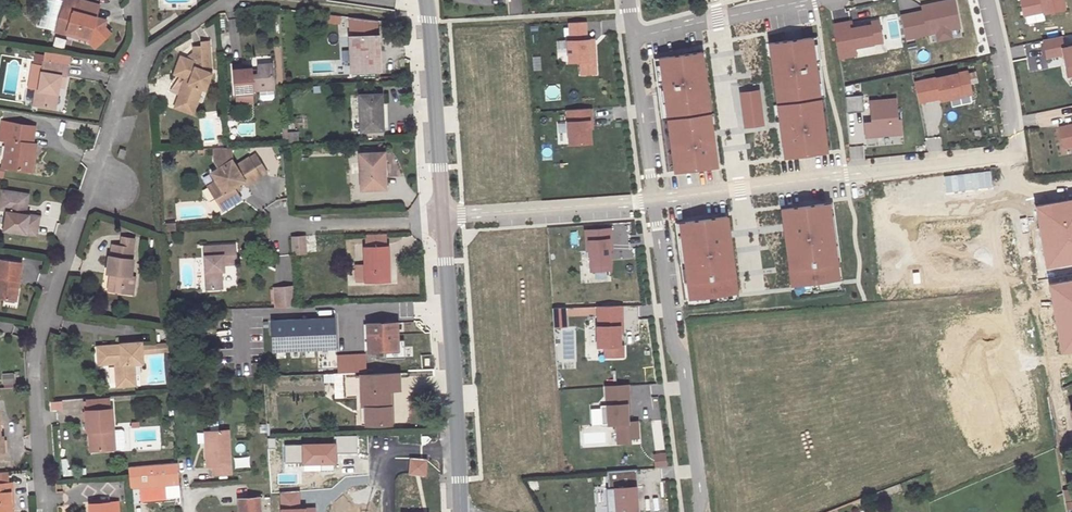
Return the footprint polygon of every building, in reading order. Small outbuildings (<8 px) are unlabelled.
[(95,10),(98,0),(63,0),(61,11),(65,12),(69,19),(67,29),(79,32),(80,28),(91,31),(99,39),(111,26),(104,19),(94,17),(95,10)] [(955,0),(946,0),(922,5),(923,10),(901,15),(906,37),(937,31),(950,28),(960,26),(955,0)] [(1069,0),(1027,0),(1030,16),(1049,12),(1050,14),(1071,10),(1069,0)] [(106,13),(95,10),(94,17),(104,19),(106,13)] [(61,11),(57,26),(67,29),(69,19),(65,12),(61,11)] [(340,17),(331,16),(330,25),(339,26),(340,17)] [(351,38),(377,37),(376,22),(351,18),(351,38)] [(588,39),(588,21),(571,22),(572,39),(570,40),(571,61),(582,61),(583,74),(598,73),(596,47),(591,47),(591,39),(588,39)] [(853,21),(836,24),(841,58),(858,55),(857,47),(884,42),(881,21),(871,22),(871,25),(854,28),(853,21)] [(80,28),(79,32),(90,34),(96,42),(99,39),(91,31),(80,28)] [(950,28),(937,31),(938,39),(952,37),(950,28)] [(54,45),(65,48),(68,38),(56,35),(54,45)] [(816,36),(769,42),(784,155),(826,150),(819,97),(824,97),(816,36)] [(350,38),(351,73),(379,72),(378,37),(377,37),(351,38),(350,38)] [(1067,37),(1050,41),(1053,58),(1070,54),(1071,64),(1071,47),(1069,48),(1067,37)] [(184,79),(178,94),(183,96),(178,108),(191,113),(201,89),(204,91),(212,71),(210,42),(202,42),(202,46),(194,46),(194,54),(190,54),(185,58),(180,57),(173,74),(184,79)] [(57,71),(62,72),(66,52),(40,48),(34,85),(32,85),(30,100),(49,103),(51,88),(54,88),(55,81),(57,71)] [(721,163),(706,51),(659,56),(665,105),(666,117),(672,117),(679,169),(721,163)] [(248,68),(233,69),(234,94),(250,93),(250,90),(260,89),(273,89),(272,64),(258,64),(259,73),(249,74),(248,68)] [(967,70),(915,81),(920,102),(971,92),(967,70)] [(273,89),(260,89),(260,97),(263,100),(271,100),(274,97),(273,89)] [(761,124),(756,89),(739,92),(743,127),(761,124)] [(173,106),(178,108),(183,96),(178,94),(173,106)] [(360,96),(361,132),(383,131),(382,95),(360,96)] [(847,111),(863,110),(862,95),(845,96),(847,111)] [(865,135),(901,132),(900,119),(897,119),(896,98),(870,100),(871,121),(864,122),(865,135)] [(594,119),(593,107),(569,108),(571,143),(593,141),(592,127),(591,119),(594,119)] [(1035,114),(1023,116),(1024,128),(1037,126),(1035,114)] [(1,120),(0,127),(0,141),(5,142),(2,168),(5,168),(32,172),(37,145),(34,144),(36,123),(1,120)] [(302,126),(294,126),(294,138),(303,138),(302,126)] [(214,164),(219,172),(226,184),(219,189),(227,201),(244,190),(240,183),(237,178),(241,175),(247,171),(250,177),(265,167),(264,166),(269,163),(260,148),(254,152),(252,149),(239,158),(234,151),(214,164)] [(361,155),(362,190),(386,189),(385,154),(361,155)] [(226,184),(219,172),(211,177),(219,189),(226,184)] [(0,201),(0,206),(6,207),(3,226),(36,230),(38,211),(25,209),(21,209),(22,200),(26,201),(27,190),(2,186),(0,201)] [(839,201),(789,207),(799,283),(846,277),(843,261),(847,260),(839,201)] [(1039,208),(1050,267),(1071,263),(1071,203),(1039,208)] [(734,215),(685,221),(692,280),(696,279),(698,296),(744,290),(734,215)] [(168,231),(177,230),(176,222),(166,224),(168,231)] [(105,258),(101,270),(119,275),(120,273),(126,275),(129,265),(125,263),(130,247),(128,247),(133,226),(122,223),(119,232),(111,230),(109,240),(106,241),(103,252),(106,254),(105,258)] [(611,228),(586,230),(588,272),(613,270),(611,228)] [(383,233),(366,238),(368,245),(385,240),(383,233)] [(292,237),(293,255),(308,254),(307,236),(292,237)] [(225,248),(239,248),(238,238),(206,239),(208,281),(223,281),(223,263),(226,263),(226,257),(225,256),(225,248)] [(360,263),(360,282),(389,282),(389,246),(365,247),(365,263),(360,263)] [(225,256),(226,257),(239,257),(239,248),(225,248),(225,256)] [(17,297),(22,259),(0,256),(0,295),(17,297)] [(119,275),(101,270),(100,275),(124,281),(126,275),(120,273),(119,275)] [(1053,288),(1063,351),(1071,350),(1071,285),(1053,288)] [(274,307),(294,306),(293,286),(273,287),(274,307)] [(624,306),(598,307),(599,347),(606,347),(625,346),(624,306)] [(274,322),(276,352),(336,348),(333,319),(274,322)] [(396,324),(368,325),(370,352),(398,351),(396,324)] [(123,339),(100,341),(102,358),(117,358),(119,381),(137,380),(135,359),(145,358),(145,348),(144,338),(144,336),(124,337),(123,339)] [(156,338),(157,348),(170,347),(170,337),(156,338)] [(144,338),(145,348),(157,348),(156,338),(144,338)] [(625,357),(625,346),(606,347),(606,358),(625,357)] [(365,372),(365,355),(339,356),(339,373),(365,372)] [(3,373),(4,387),(16,386),(16,373),(3,373)] [(347,398),(345,373),(324,374),(325,387),(334,386),(335,398),(347,398)] [(402,374),(357,375),(358,392),(367,391),(367,424),(393,424),(392,392),(403,391),(402,374)] [(606,387),(607,405),(602,405),(603,424),(617,423),(633,422),(632,403),(631,386),(606,387)] [(90,427),(91,427),(96,427),(97,448),(126,446),(130,442),(128,430),(125,426),(116,427),(114,404),(113,405),(113,395),(89,396),(90,404),(89,408),(90,427)] [(661,419),(651,421),(656,452),(666,450),(661,419)] [(633,422),(617,423),(618,441),(641,439),(640,421),(633,422)] [(215,472),(233,470),(230,426),(205,428),(208,463),(214,463),(215,472)] [(357,453),(357,435),(334,436),(334,443),(285,445),(285,463),(321,462),(321,471),(334,471),(334,462),(335,462),(335,453),(337,453),(357,453)] [(278,437),(270,437),(270,447),(278,447),(278,437)] [(656,467),(668,466),(667,451),(655,452),(656,467)] [(426,459),(411,458),(409,473),(425,474),(426,459)] [(131,466),(132,485),(140,485),(164,483),(180,481),(178,462),(131,466)] [(12,481),(11,469),(0,470),(0,482),(12,481)] [(605,472),(608,511),(641,511),(638,469),(605,472)] [(10,505),(9,492),(13,491),(12,481),(0,482),(0,511),(11,511),(10,505)] [(164,483),(140,485),(141,498),(165,496),(164,483)] [(282,492),(282,511),(315,511),(315,508),(299,508),(299,490),(282,492)] [(1063,492),(1067,511),(1071,511),(1071,490),(1063,492)] [(261,493),(241,494),(242,511),(262,511),(261,493)] [(91,505),(91,511),(120,511),(119,502),(91,505)]
